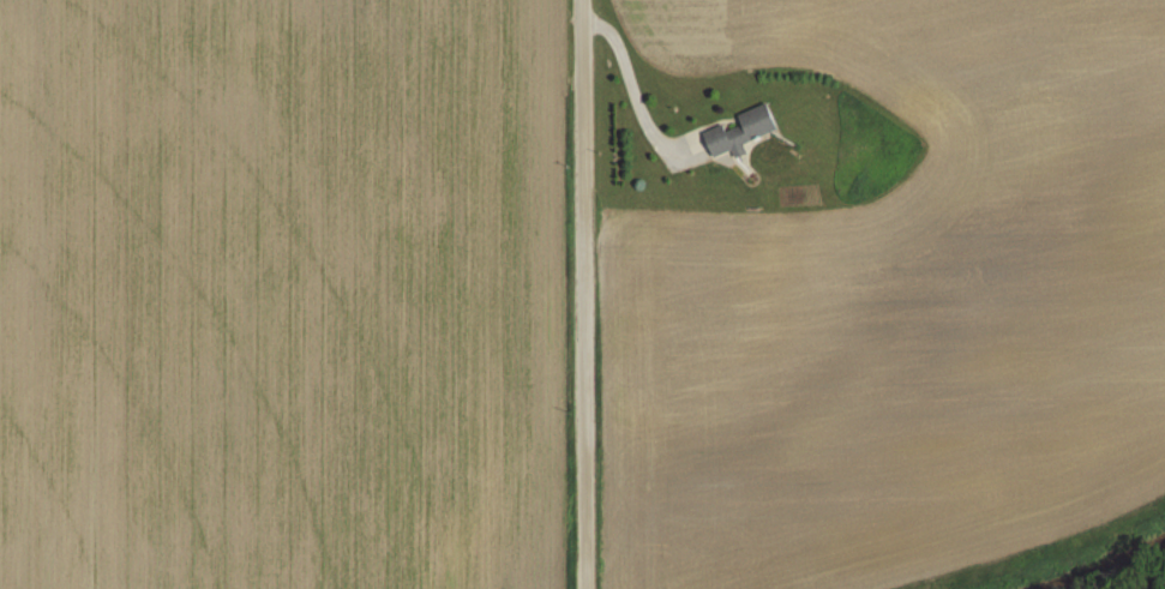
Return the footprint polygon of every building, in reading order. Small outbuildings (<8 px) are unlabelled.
[(773,129),(763,103),(734,114),(738,125),(722,131),(720,124),(701,132),(710,156),(731,148),(733,155),(744,151),(740,141),(773,129)]
